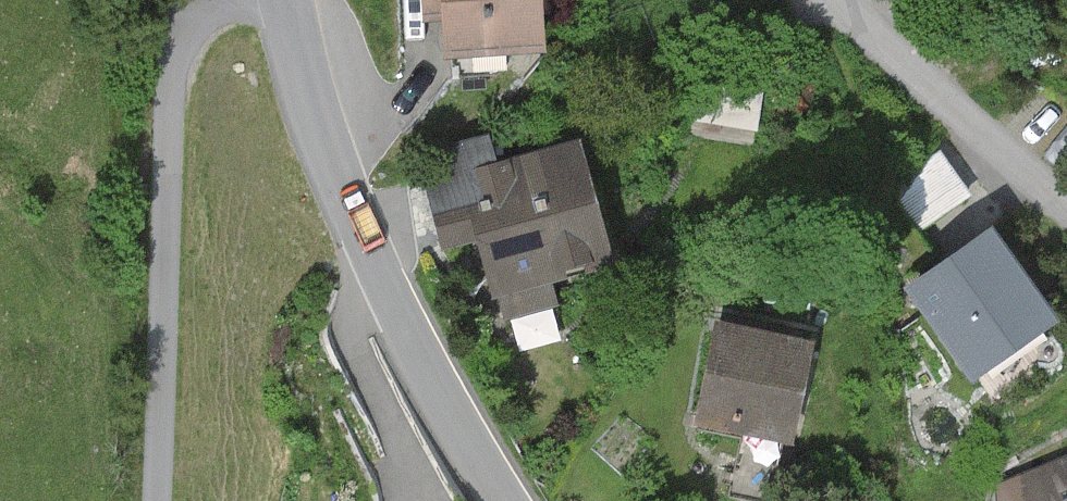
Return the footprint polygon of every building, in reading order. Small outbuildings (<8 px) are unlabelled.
[(421,22),(441,21),(443,58),(543,51),(540,0),(420,0),(421,22)] [(489,135),(417,154),(443,251),(475,242),(490,299),(498,297),(504,319),(559,305),(553,283),(614,266),(580,138),(496,160),(489,135)] [(990,226),(904,288),(971,381),(1058,319),(990,226)] [(812,341),(714,321),(692,424),(790,444),(812,341)] [(996,484),(997,500),(1066,500),(1066,456),(996,484)]
